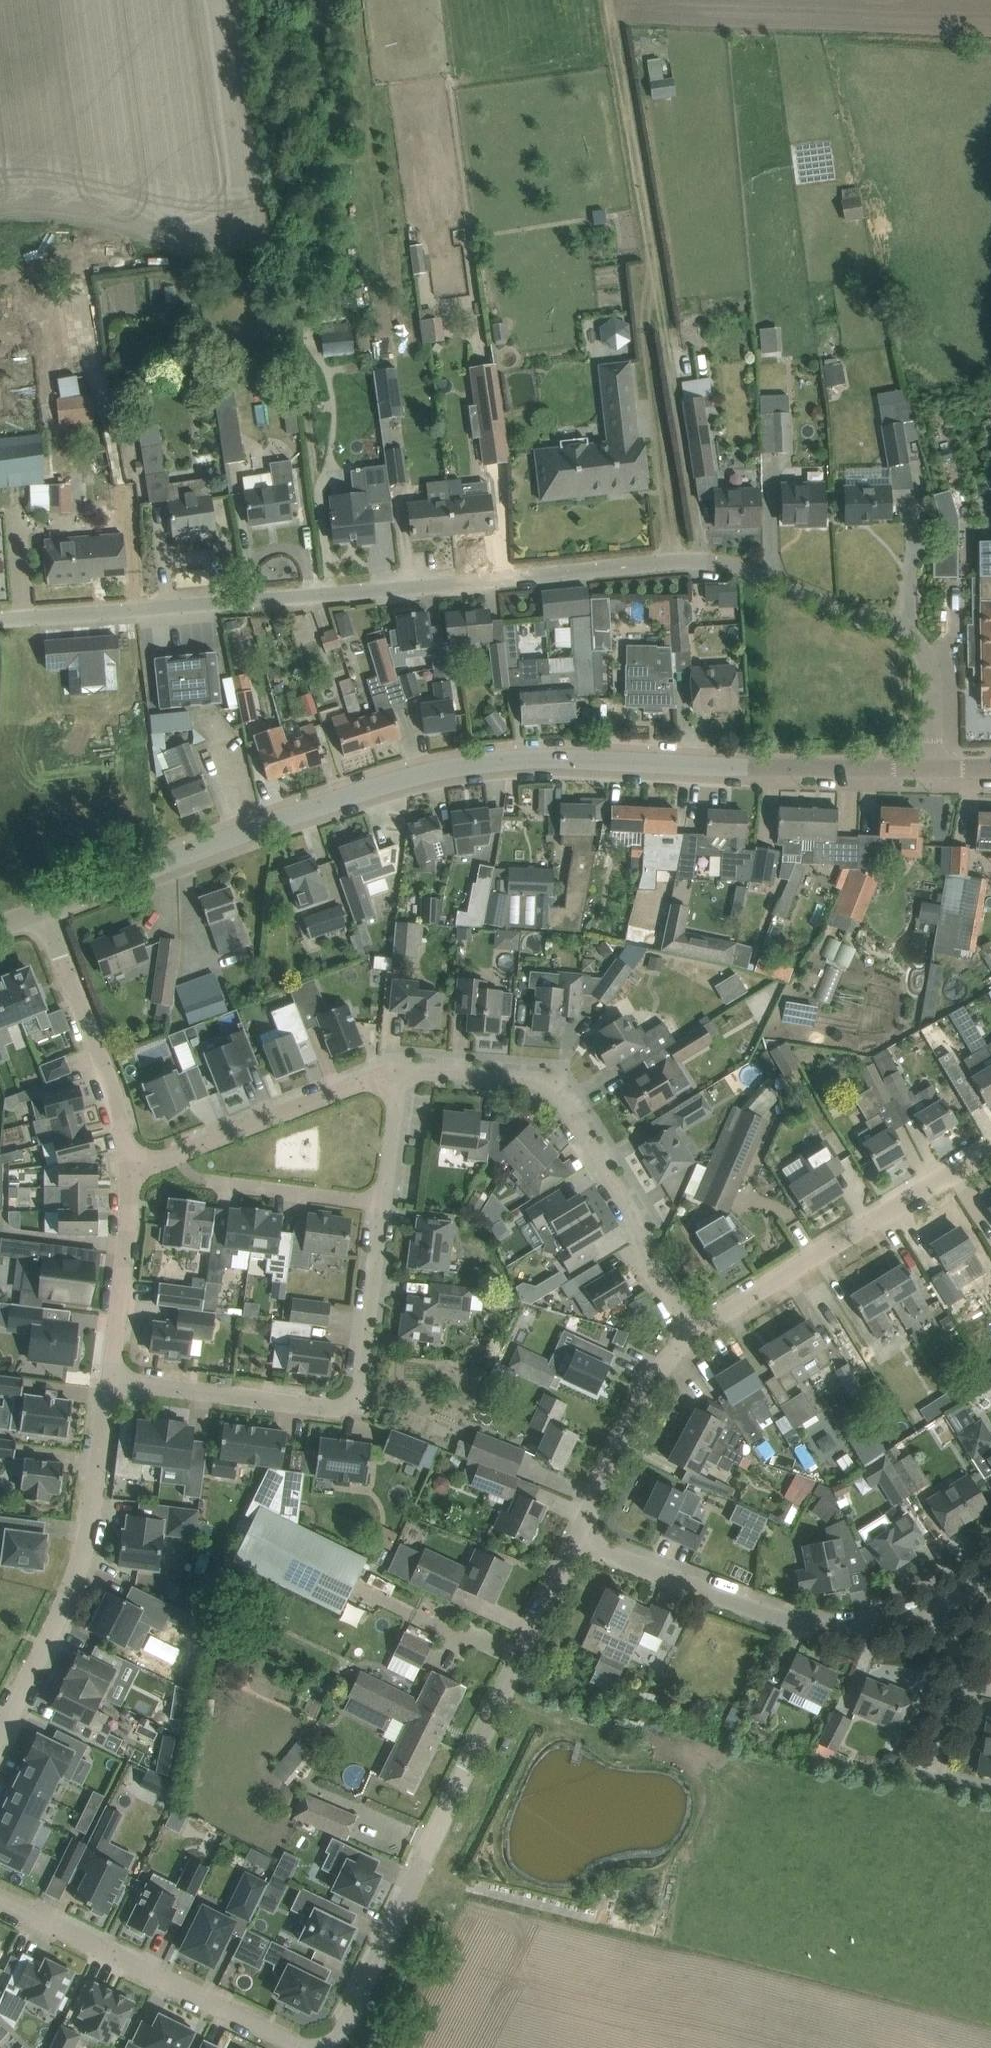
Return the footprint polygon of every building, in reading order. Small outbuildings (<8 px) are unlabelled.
[(677,93),(674,78),(649,82),(652,97),(677,93)] [(859,197),(841,200),(845,222),(863,219),(859,197)] [(425,273),(422,245),(410,246),(412,273),(425,273)] [(175,301),(174,286),(164,287),(165,302),(175,301)] [(351,322),(321,325),(324,358),(355,356),(351,322)] [(507,323),(493,325),(495,342),(496,342),(497,346),(507,345),(507,340),(509,340),(507,323)] [(438,343),(436,324),(421,326),(423,345),(438,343)] [(609,330),(612,348),(626,346),(624,328),(609,330)] [(48,349),(52,371),(77,366),(74,345),(48,349)] [(787,407),(786,359),(768,360),(769,407),(787,407)] [(560,448),(535,451),(538,481),(540,501),(648,488),(646,469),(642,439),(637,439),(629,363),(599,366),(605,421),(613,420),(616,442),(588,445),(587,440),(559,443),(560,448)] [(824,367),(827,388),(846,384),(842,364),(824,367)] [(475,438),(482,439),(485,465),(507,462),(494,365),(469,368),(474,407),(470,409),(467,412),(464,418),(465,425),(467,431),(470,435),(475,438)] [(396,370),(374,372),(379,420),(389,419),(402,417),(396,370)] [(61,398),(56,399),(59,425),(95,422),(92,394),(80,396),(74,397),(67,398),(61,398)] [(245,461),(240,433),(234,396),(215,399),(221,436),(225,464),(245,461)] [(690,446),(695,477),(715,474),(703,399),(685,401),(684,402),(691,446),(690,446)] [(790,413),(760,415),(762,453),(775,453),(789,452),(792,452),(790,413)] [(901,422),(882,425),(889,467),(909,464),(901,422)] [(165,473),(161,445),(159,425),(139,428),(141,448),(143,461),(135,463),(137,475),(145,474),(145,476),(165,473)] [(42,463),(39,437),(0,441),(0,487),(44,483),(42,463)] [(386,465),(390,491),(407,489),(402,449),(384,451),(386,465)] [(297,503),(294,483),(291,460),(269,463),(271,474),(243,477),(245,492),(250,524),(290,519),(288,504),(297,503)] [(334,515),(331,516),(331,522),(333,542),(356,540),(356,544),(374,542),(373,525),(371,504),(391,502),(390,491),(386,465),(380,466),(364,468),(365,484),(358,485),(360,500),(354,501),(333,503),(334,515)] [(212,510),(210,497),(207,479),(167,485),(170,503),(169,503),(171,516),(174,536),(214,530),(212,510)] [(452,534),(449,500),(447,483),(425,485),(427,503),(409,504),(410,518),(412,538),(452,534)] [(71,485),(50,485),(50,493),(34,493),(35,511),(45,510),(45,506),(72,505),(71,485)] [(825,525),(824,505),(824,490),(808,491),(808,486),(782,486),(783,523),(804,523),(804,526),(825,525)] [(891,519),(890,490),(890,487),(844,488),(845,505),(845,525),(861,524),(861,520),(891,519)] [(759,527),(758,507),(758,490),(715,492),(716,528),(729,527),(729,525),(739,524),(740,527),(759,527)] [(492,530),(490,510),(489,496),(449,500),(452,534),(492,530)] [(127,575),(125,555),(123,534),(44,541),(47,584),(90,581),(92,578),(127,575)] [(959,544),(936,544),(936,577),(959,577),(959,544)] [(969,625),(970,668),(975,667),(975,685),(984,685),(985,709),(990,709),(990,578),(983,578),(974,578),(974,625),(969,625)] [(715,588),(704,588),(705,603),(716,602),(735,602),(734,587),(715,588)] [(586,589),(542,593),(544,613),(545,618),(570,616),(589,614),(588,609),(586,589)] [(609,599),(591,600),(591,614),(593,655),(594,670),(612,669),(609,599)] [(684,600),(669,600),(670,620),(671,620),(672,625),(673,651),(687,651),(686,628),(693,621),(692,605),(684,600)] [(655,601),(654,624),(664,624),(666,647),(670,648),(669,601),(655,601)] [(414,611),(400,612),(400,616),(397,617),(399,631),(390,632),(392,648),(401,646),(402,652),(432,648),(427,613),(414,614),(414,611)] [(490,640),(488,622),(487,611),(446,615),(448,636),(446,636),(447,644),(490,640)] [(589,614),(570,616),(571,656),(574,656),(574,658),(576,687),(595,686),(594,670),(593,655),(591,614),(589,614)] [(238,620),(225,623),(227,631),(239,629),(238,620)] [(287,621),(274,625),(277,637),(291,634),(287,621)] [(517,625),(502,626),(505,644),(507,670),(519,669),(522,725),(544,723),(541,674),(550,674),(549,659),(548,655),(539,656),(519,657),(517,635),(517,625)] [(336,632),(321,637),(326,652),(333,649),(335,654),(341,651),(340,648),(341,647),(336,632)] [(47,642),(46,642),(46,644),(48,668),(48,670),(65,669),(70,668),(72,695),(116,692),(114,665),(118,665),(116,637),(61,641),(47,642)] [(381,686),(398,681),(385,639),(368,644),(381,686)] [(505,644),(488,645),(491,669),(493,689),(509,687),(507,670),(505,644)] [(624,691),(624,695),(625,695),(625,707),(635,707),(644,707),(644,712),(643,712),(643,713),(662,713),(663,712),(662,712),(662,707),(675,707),(670,648),(666,647),(656,647),(654,647),(633,647),(633,666),(626,665),(625,691),(624,691)] [(431,653),(433,669),(447,667),(445,651),(431,653)] [(160,710),(221,704),(216,653),(155,659),(160,710)] [(550,674),(541,674),(544,723),(574,721),(572,701),(571,687),(576,687),(574,658),(549,659),(550,674)] [(737,709),(735,689),(734,667),(691,669),(692,690),(693,710),(706,709),(706,711),(737,709)] [(421,695),(414,672),(397,677),(404,700),(421,695)] [(250,690),(247,691),(243,675),(233,677),(242,723),(256,721),(250,690)] [(423,705),(420,705),(421,713),(424,733),(455,729),(453,709),(452,701),(449,681),(434,683),(437,703),(423,705)] [(461,691),(453,692),(454,702),(462,701),(461,691)] [(360,710),(354,692),(342,696),(348,714),(360,710)] [(401,738),(389,700),(387,692),(372,697),(377,713),(363,717),(372,747),(401,738)] [(509,729),(496,711),(484,719),(497,737),(509,729)] [(190,713),(150,717),(152,734),(192,730),(190,713)] [(372,747),(363,717),(347,722),(345,715),(332,719),(344,756),(372,747)] [(325,762),(319,743),(313,725),(300,729),(303,738),(287,743),(296,771),(325,762)] [(296,771),(287,743),(282,727),(253,736),(267,780),(296,771)] [(188,742),(163,752),(170,770),(164,772),(170,787),(169,787),(173,799),(181,817),(212,805),(205,787),(201,775),(200,775),(188,742)] [(603,821),(604,819),(607,799),(580,799),(580,807),(561,807),(561,833),(561,845),(574,846),(568,880),(564,908),(552,906),(551,929),(581,931),(595,852),(592,851),(594,820),(603,821)] [(778,839),(777,845),(783,846),(782,859),(782,863),(779,878),(788,880),(796,863),(801,863),(802,862),(804,806),(779,805),(778,825),(778,839)] [(855,869),(857,841),(836,840),(837,807),(804,806),(802,862),(839,864),(839,868),(855,869)] [(612,827),(612,831),(632,832),(644,833),(645,809),(613,807),(612,827)] [(491,833),(490,828),(487,808),(451,813),(453,833),(457,855),(470,853),(468,836),(491,833)] [(642,870),(637,889),(656,890),(657,871),(659,866),(660,866),(661,850),(675,850),(675,834),(676,830),(677,810),(645,809),(644,833),(643,844),(642,858),(642,870)] [(916,839),(917,831),(918,811),(880,809),(879,836),(891,837),(891,839),(892,843),(893,846),(896,849),(900,851),(900,854),(901,854),(901,857),(921,858),(922,839),(916,839)] [(720,881),(750,882),(756,851),(744,850),(746,813),(708,812),(707,835),(699,834),(694,855),(721,856),(720,881)] [(977,814),(976,834),(976,838),(976,851),(990,852),(990,815),(977,814)] [(448,855),(440,831),(436,817),(408,826),(415,848),(420,864),(448,855)] [(849,869),(833,910),(847,916),(858,920),(859,921),(876,878),(877,866),(878,836),(871,836),(857,835),(857,841),(855,869),(849,869)] [(349,877),(340,880),(346,899),(354,922),(376,915),(370,897),(389,890),(384,877),(396,873),(399,849),(398,844),(375,852),(370,839),(340,849),(349,877)] [(631,844),(631,857),(642,858),(642,857),(643,844),(631,844)] [(941,905),(938,924),(957,927),(951,956),(973,960),(987,881),(968,877),(969,857),(969,848),(953,847),(951,875),(946,874),(941,905)] [(750,882),(773,886),(779,852),(756,848),(756,851),(750,882)] [(299,863),(284,869),(291,888),(293,894),(294,894),(299,910),(312,905),(306,890),(310,888),(311,892),(323,887),(322,884),(323,884),(321,877),(314,858),(311,859),(310,855),(298,860),(299,863)] [(786,920),(805,868),(801,863),(796,863),(788,880),(774,915),(786,920)] [(552,906),(552,891),(553,871),(492,869),(490,886),(483,925),(503,928),(504,926),(551,929),(552,906)] [(455,926),(457,926),(472,927),(483,928),(483,925),(490,886),(473,884),(468,913),(463,912),(462,918),(456,917),(455,926)] [(239,915),(236,907),(230,888),(199,899),(206,917),(208,925),(210,925),(220,955),(249,945),(239,915)] [(438,925),(438,916),(439,899),(425,898),(423,923),(438,925)] [(922,902),(918,921),(938,924),(941,905),(922,902)] [(733,959),(736,945),(683,934),(688,909),(670,905),(661,951),(731,966),(732,964),(733,959)] [(350,934),(347,925),(341,906),(294,922),(301,941),(302,941),(305,949),(350,934)] [(396,922),(393,957),(417,959),(418,945),(422,945),(423,924),(396,922)] [(471,940),(472,927),(457,926),(456,940),(471,940)] [(147,959),(142,946),(135,927),(118,934),(119,936),(114,938),(113,936),(111,936),(112,938),(94,944),(94,943),(92,944),(104,976),(147,959)] [(653,932),(637,929),(628,927),(625,941),(657,949),(660,933),(653,932)] [(517,949),(518,932),(495,929),(493,947),(517,949)] [(368,958),(358,933),(349,937),(358,962),(368,958)] [(522,942),(527,950),(539,942),(534,934),(522,942)] [(158,969),(153,1003),(157,1003),(172,1005),(177,972),(174,972),(178,942),(162,940),(158,969)] [(650,956),(648,969),(661,972),(663,958),(650,956)] [(607,1007),(633,971),(617,959),(591,995),(607,1007)] [(753,963),(733,959),(732,964),(752,968),(753,963)] [(931,964),(922,1016),(934,1018),(944,966),(931,964)] [(52,1027),(49,1020),(41,999),(44,998),(39,985),(36,986),(29,969),(22,971),(21,968),(9,972),(11,976),(5,978),(22,1022),(36,1017),(41,1031),(52,1027)] [(227,1011),(220,990),(212,969),(176,983),(183,1003),(182,1003),(183,1005),(189,1024),(227,1011)] [(582,975),(565,974),(556,973),(555,989),(537,988),(536,1003),(532,1003),(531,1014),(534,1014),(533,1030),(562,1033),(564,1006),(579,1007),(581,987),(582,975)] [(22,1022),(5,978),(0,980),(0,1062),(10,1059),(4,1046),(13,1042),(8,1028),(22,1022)] [(486,982),(458,980),(458,986),(456,1013),(469,1014),(468,1031),(497,1033),(501,992),(485,991),(486,982)] [(438,1028),(440,1009),(441,995),(417,992),(417,983),(394,981),(391,1011),(410,1013),(409,1026),(438,1028)] [(308,1004),(307,1000),(301,985),(289,989),(295,1003),(306,1030),(319,1024),(332,1057),(363,1044),(347,1004),(328,1012),(323,998),(308,1004)] [(309,1040),(306,1030),(295,1003),(271,1012),(281,1038),(263,1045),(265,1049),(276,1079),(304,1068),(295,1045),(309,1040)] [(962,1007),(953,1012),(975,1047),(984,1042),(962,1007)] [(626,1072),(667,1047),(675,1042),(663,1022),(644,1034),(640,1027),(633,1032),(624,1017),(601,1031),(605,1037),(594,1044),(607,1067),(619,1060),(626,1072)] [(921,1031),(913,1036),(919,1047),(928,1043),(942,1067),(955,1059),(934,1024),(921,1031)] [(191,1048),(201,1045),(194,1026),(184,1030),(191,1048)] [(675,1042),(667,1047),(677,1062),(711,1041),(702,1026),(675,1042)] [(183,1030),(168,1036),(173,1048),(188,1042),(183,1030)] [(248,1079),(244,1068),(257,1063),(245,1031),(241,1033),(217,1042),(220,1049),(206,1055),(220,1092),(224,1091),(227,1094),(236,1091),(236,1086),(249,1081),(248,1079)] [(785,1043),(770,1052),(785,1077),(800,1067),(785,1043)] [(990,1102),(990,1055),(986,1046),(963,1060),(974,1077),(971,1079),(987,1104),(990,1102)] [(887,1049),(873,1057),(884,1079),(885,1082),(882,1083),(891,1100),(895,1109),(913,1101),(908,1092),(898,1072),(892,1059),(887,1049)] [(70,1074),(64,1057),(63,1056),(39,1066),(46,1083),(70,1074)] [(869,1088),(854,1098),(868,1120),(864,1122),(875,1139),(864,1145),(868,1152),(878,1169),(879,1168),(882,1173),(894,1165),(892,1161),(904,1153),(894,1136),(890,1130),(889,1131),(875,1106),(878,1105),(878,1106),(891,1100),(882,1083),(873,1064),(870,1057),(858,1063),(862,1070),(861,1070),(869,1088)] [(638,1117),(655,1107),(674,1096),(663,1078),(673,1072),(667,1061),(621,1089),(638,1117)] [(957,1063),(944,1071),(969,1113),(982,1106),(957,1063)] [(194,1102),(209,1096),(197,1066),(182,1072),(183,1075),(176,1077),(175,1072),(174,1072),(174,1074),(144,1086),(149,1098),(148,1098),(148,1099),(149,1099),(152,1105),(151,1105),(151,1107),(152,1106),(156,1118),(164,1114),(168,1120),(183,1109),(182,1108),(187,1106),(188,1107),(189,1106),(186,1102),(192,1098),(194,1102)] [(786,1081),(775,1084),(779,1099),(790,1096),(786,1081)] [(84,1109),(78,1087),(48,1094),(46,1083),(18,1093),(20,1102),(33,1099),(38,1120),(81,1110),(84,1109)] [(928,1109),(915,1116),(918,1122),(929,1139),(931,1142),(944,1135),(942,1131),(955,1123),(945,1106),(942,1100),(942,1101),(933,1086),(919,1094),(928,1109)] [(830,1107),(834,1105),(835,1099),(832,1095),(828,1093),(823,1096),(821,1102),(824,1106),(830,1107)] [(682,1128),(710,1111),(701,1096),(673,1113),(682,1128)] [(765,1121),(742,1111),(734,1108),(711,1160),(695,1197),(726,1210),(765,1121)] [(87,1133),(87,1132),(81,1110),(38,1120),(32,1121),(39,1145),(42,1144),(53,1141),(87,1133)] [(492,1122),(478,1120),(465,1119),(466,1115),(444,1112),(441,1147),(468,1150),(467,1160),(487,1162),(488,1154),(492,1122)] [(514,1168),(544,1140),(529,1124),(517,1136),(506,1123),(492,1122),(488,1154),(495,1162),(506,1159),(514,1168)] [(659,1182),(676,1171),(691,1162),(671,1129),(641,1147),(652,1164),(649,1166),(659,1182)] [(59,1164),(90,1156),(95,1155),(89,1132),(87,1132),(87,1133),(53,1141),(59,1164)] [(544,1169),(548,1165),(559,1155),(544,1140),(514,1168),(522,1176),(516,1183),(531,1199),(561,1181),(551,1169),(547,1173),(544,1169)] [(839,1164),(828,1147),(825,1142),(801,1157),(812,1173),(790,1186),(801,1204),(800,1205),(803,1209),(803,1208),(807,1214),(841,1193),(827,1171),(839,1164)] [(11,1152),(13,1161),(24,1158),(22,1149),(11,1152)] [(13,1161),(11,1152),(2,1153),(0,1154),(0,1165),(2,1164),(13,1161)] [(94,1187),(94,1188),(96,1188),(96,1164),(91,1164),(90,1156),(59,1164),(59,1187),(94,1187)] [(8,1187),(8,1198),(17,1198),(17,1187),(8,1187)] [(59,1187),(44,1187),(44,1212),(59,1212),(59,1211),(94,1211),(94,1188),(94,1187),(59,1187)] [(559,1190),(526,1211),(538,1230),(539,1231),(538,1231),(545,1243),(594,1213),(589,1205),(586,1207),(579,1194),(566,1202),(559,1190)] [(473,1195),(466,1207),(478,1214),(485,1202),(473,1195)] [(210,1252),(213,1231),(215,1210),(203,1208),(204,1202),(169,1198),(166,1227),(161,1229),(160,1240),(164,1243),(163,1246),(210,1252)] [(250,1252),(256,1209),(242,1207),(242,1211),(230,1210),(227,1233),(213,1231),(210,1252),(206,1282),(221,1284),(224,1267),(231,1268),(232,1255),(237,1256),(238,1251),(250,1252)] [(287,1283),(289,1268),(292,1241),(278,1240),(281,1216),(269,1215),(270,1211),(256,1209),(250,1252),(263,1254),(263,1259),(267,1260),(266,1273),(273,1274),(272,1282),(287,1283)] [(59,1234),(96,1235),(96,1211),(94,1211),(59,1211),(59,1212),(59,1234)] [(565,1248),(557,1253),(558,1255),(569,1272),(577,1267),(594,1257),(598,1254),(591,1243),(604,1235),(596,1223),(599,1221),(594,1213),(557,1236),(565,1248)] [(700,1230),(695,1233),(718,1271),(745,1254),(722,1216),(717,1219),(714,1214),(696,1225),(700,1230)] [(350,1221),(308,1216),(305,1242),(292,1240),(292,1241),(289,1268),(309,1270),(312,1250),(345,1255),(347,1244),(351,1243),(352,1234),(348,1232),(350,1221)] [(411,1243),(408,1267),(424,1269),(423,1271),(432,1272),(432,1270),(443,1271),(444,1271),(447,1243),(451,1244),(454,1223),(434,1221),(434,1219),(418,1217),(415,1243),(411,1243)] [(502,1220),(489,1227),(497,1242),(510,1234),(502,1220)] [(972,1251),(969,1246),(959,1229),(932,1246),(948,1272),(933,1281),(948,1305),(963,1296),(954,1281),(980,1265),(972,1252),(972,1251)] [(83,1249),(11,1240),(9,1257),(28,1259),(26,1276),(43,1278),(40,1296),(88,1302),(93,1266),(81,1265),(83,1249)] [(919,1290),(913,1281),(903,1264),(876,1280),(892,1306),(902,1300),(913,1317),(928,1308),(918,1290),(919,1290)] [(616,1269),(605,1276),(598,1280),(591,1268),(566,1283),(561,1286),(569,1299),(574,1296),(578,1302),(585,1304),(591,1300),(599,1313),(609,1306),(610,1309),(621,1302),(619,1300),(631,1293),(627,1286),(629,1285),(622,1275),(620,1276),(616,1269)] [(498,1280),(496,1290),(508,1292),(509,1282),(498,1280)] [(882,1312),(892,1306),(876,1280),(849,1296),(865,1323),(867,1321),(878,1338),(893,1329),(882,1312)] [(202,1311),(205,1289),(159,1283),(156,1305),(189,1309),(202,1311)] [(468,1320),(469,1313),(472,1289),(442,1285),(440,1306),(433,1305),(434,1300),(408,1297),(405,1320),(402,1319),(399,1338),(419,1341),(434,1342),(438,1342),(441,1328),(442,1317),(461,1320),(468,1320)] [(519,1306),(514,1295),(503,1299),(508,1310),(519,1306)] [(963,1325),(984,1314),(976,1300),(955,1311),(963,1325)] [(326,1327),(329,1305),(293,1301),(290,1323),(312,1325),(326,1327)] [(1,1327),(4,1328),(8,1329),(8,1327),(31,1330),(27,1359),(52,1362),(72,1364),(72,1360),(76,1359),(78,1346),(74,1346),(77,1325),(40,1320),(42,1308),(11,1304),(0,1303),(0,1326),(1,1327)] [(148,1335),(147,1339),(148,1342),(151,1345),(150,1351),(165,1353),(165,1356),(167,1358),(169,1359),(175,1360),(177,1359),(180,1358),(181,1355),(188,1356),(191,1336),(211,1339),(213,1320),(230,1323),(231,1315),(214,1313),(202,1311),(189,1309),(187,1324),(178,1322),(177,1326),(154,1323),(153,1330),(150,1332),(148,1335)] [(948,1316),(939,1322),(945,1332),(954,1326),(948,1316)] [(312,1325),(290,1323),(272,1320),(270,1342),(289,1345),(286,1370),(290,1371),(289,1372),(306,1374),(306,1373),(330,1376),(334,1345),(310,1341),(312,1325)] [(833,1362),(819,1339),(808,1322),(784,1337),(801,1364),(812,1357),(820,1370),(833,1362)] [(614,1355),(596,1346),(573,1336),(567,1349),(575,1352),(563,1379),(576,1385),(594,1394),(600,1381),(602,1382),(603,1379),(601,1378),(606,1367),(608,1368),(614,1355)] [(784,1337),(761,1352),(771,1369),(785,1391),(798,1384),(790,1371),(801,1364),(784,1337)] [(508,1367),(518,1372),(547,1386),(557,1367),(517,1348),(508,1367)] [(717,1378),(728,1396),(720,1401),(751,1444),(766,1434),(751,1410),(768,1399),(745,1361),(717,1378)] [(856,1405),(868,1398),(847,1364),(835,1371),(856,1405)] [(10,1430),(25,1432),(25,1436),(39,1437),(39,1434),(67,1437),(71,1402),(21,1396),(23,1379),(0,1376),(0,1396),(14,1397),(10,1430)] [(803,1391),(780,1406),(794,1429),(817,1414),(803,1391)] [(565,1405),(546,1397),(545,1396),(532,1425),(547,1433),(536,1457),(561,1468),(576,1437),(555,1427),(565,1405)] [(742,1434),(732,1420),(724,1409),(707,1400),(701,1413),(696,1410),(682,1435),(733,1463),(739,1465),(744,1455),(733,1450),(742,1434)] [(977,1424),(963,1405),(957,1408),(962,1415),(950,1423),(959,1436),(973,1458),(990,1446),(990,1438),(981,1422),(977,1424)] [(785,1415),(774,1421),(789,1447),(800,1440),(785,1415)] [(162,1465),(168,1421),(152,1419),(152,1424),(137,1422),(134,1448),(118,1446),(114,1477),(141,1480),(143,1463),(162,1465)] [(944,1431),(935,1419),(923,1428),(932,1440),(944,1431)] [(162,1465),(161,1468),(182,1471),(180,1483),(185,1483),(183,1496),(200,1498),(204,1468),(188,1466),(193,1429),(183,1428),(184,1423),(168,1421),(162,1465)] [(221,1445),(220,1456),(214,1455),(211,1475),(234,1478),(236,1462),(281,1468),(286,1433),(224,1424),(223,1429),(219,1432),(218,1441),(221,1445)] [(391,1429),(382,1452),(420,1466),(428,1444),(391,1429)] [(474,1431),(464,1457),(468,1459),(479,1463),(513,1476),(521,1454),(499,1446),(500,1441),(478,1433),(474,1431)] [(728,1473),(733,1463),(682,1435),(669,1460),(687,1470),(681,1480),(688,1484),(710,1492),(729,1498),(734,1489),(716,1480),(715,1483),(697,1473),(704,1460),(728,1473)] [(320,1439),(318,1453),(315,1477),(335,1479),(335,1484),(349,1486),(349,1481),(366,1483),(371,1445),(352,1443),(352,1441),(340,1440),(340,1441),(320,1439)] [(756,1443),(762,1458),(772,1454),(766,1439),(756,1443)] [(16,1442),(0,1440),(0,1458),(14,1460),(16,1442)] [(804,1444),(793,1451),(805,1470),(815,1464),(804,1444)] [(300,1472),(303,1453),(292,1451),(289,1471),(300,1472)] [(865,1467),(860,1470),(871,1488),(878,1483),(892,1506),(910,1495),(909,1495),(885,1455),(884,1454),(883,1453),(864,1465),(865,1467)] [(837,1461),(846,1475),(857,1467),(847,1454),(837,1461)] [(20,1489),(24,1490),(23,1500),(48,1503),(50,1493),(60,1494),(64,1464),(24,1459),(20,1489)] [(471,1484),(471,1486),(489,1493),(491,1488),(512,1496),(519,1478),(513,1476),(479,1463),(471,1484)] [(802,1504),(811,1479),(792,1472),(784,1498),(802,1504)] [(303,1479),(289,1477),(271,1475),(256,1505),(259,1507),(297,1525),(303,1479)] [(449,1488),(448,1479),(440,1476),(433,1481),(434,1490),(442,1493),(449,1488)] [(987,1508),(977,1491),(969,1478),(943,1494),(941,1492),(928,1501),(938,1517),(948,1534),(962,1526),(961,1524),(987,1508)] [(682,1495),(658,1483),(657,1485),(653,1484),(648,1496),(651,1497),(644,1512),(669,1524),(664,1535),(696,1550),(707,1526),(689,1518),(699,1496),(685,1489),(682,1495)] [(830,1488),(818,1484),(813,1493),(834,1507),(837,1502),(830,1488)] [(543,1508),(525,1499),(518,1496),(509,1516),(502,1513),(495,1529),(524,1543),(525,1541),(527,1542),(543,1508)] [(736,1504),(729,1521),(742,1527),(734,1542),(751,1550),(751,1549),(752,1549),(760,1534),(761,1532),(767,1519),(736,1504)] [(123,1531),(119,1566),(157,1570),(162,1535),(195,1539),(199,1510),(159,1505),(157,1521),(128,1517),(126,1532),(123,1531)] [(789,1530),(800,1510),(793,1505),(782,1525),(789,1530)] [(367,1560),(297,1525),(259,1507),(233,1561),(340,1614),(367,1560)] [(925,1542),(914,1526),(907,1514),(888,1526),(891,1530),(868,1545),(886,1573),(914,1555),(912,1551),(925,1542)] [(27,1520),(0,1517),(0,1548),(4,1549),(2,1564),(22,1567),(22,1569),(25,1571),(28,1572),(31,1572),(34,1571),(35,1568),(42,1569),(42,1566),(45,1566),(46,1563),(47,1560),(47,1557),(46,1554),(44,1554),(46,1537),(25,1534),(27,1520)] [(853,1537),(828,1542),(803,1547),(808,1571),(800,1573),(804,1590),(811,1589),(812,1594),(823,1592),(823,1595),(839,1592),(839,1589),(849,1586),(846,1575),(868,1570),(860,1552),(853,1537)] [(509,1566),(480,1553),(475,1550),(467,1568),(425,1548),(422,1554),(409,1582),(449,1600),(456,1585),(491,1602),(499,1583),(501,1584),(509,1566)] [(123,1603),(107,1595),(99,1611),(95,1609),(85,1629),(93,1633),(93,1632),(123,1646),(136,1620),(162,1632),(174,1607),(132,1586),(123,1603)] [(590,1639),(586,1648),(597,1653),(591,1667),(617,1679),(623,1665),(626,1666),(637,1643),(643,1630),(663,1639),(672,1644),(675,1638),(683,1620),(653,1606),(651,1612),(633,1603),(633,1602),(607,1590),(592,1622),(594,1623),(587,1638),(590,1639)] [(420,1668),(431,1646),(405,1633),(394,1654),(420,1668)] [(65,1680),(106,1700),(125,1660),(96,1646),(89,1658),(78,1653),(74,1663),(70,1661),(64,1674),(67,1675),(65,1680)] [(822,1704),(827,1693),(836,1675),(797,1655),(782,1685),(808,1697),(803,1708),(817,1715),(822,1704)] [(356,1683),(350,1696),(392,1717),(407,1724),(438,1740),(464,1688),(446,1679),(432,1673),(418,1700),(362,1672),(356,1683)] [(105,1701),(106,1700),(65,1680),(63,1684),(60,1683),(54,1695),(57,1697),(52,1707),(78,1719),(72,1732),(103,1747),(109,1734),(102,1730),(108,1716),(95,1710),(100,1699),(105,1701)] [(312,1680),(308,1688),(321,1694),(325,1686),(312,1680)] [(854,1711),(879,1721),(897,1729),(911,1695),(890,1687),(889,1689),(867,1680),(854,1711)] [(764,1724),(768,1717),(780,1691),(765,1684),(749,1717),(764,1724)] [(676,1701),(632,1689),(629,1700),(673,1712),(676,1701)] [(747,1714),(730,1706),(724,1724),(743,1732),(749,1720),(745,1718),(747,1714)] [(834,1714),(820,1743),(821,1743),(835,1750),(839,1744),(850,1721),(834,1714)] [(397,1744),(381,1776),(412,1792),(438,1740),(407,1724),(397,1744)] [(81,1759),(88,1745),(57,1730),(51,1742),(38,1735),(36,1739),(33,1738),(25,1754),(28,1755),(26,1760),(27,1760),(28,1759),(60,1775),(59,1776),(69,1781),(80,1758),(81,1759)] [(287,1784),(313,1753),(299,1742),(273,1772),(287,1784)] [(983,1746),(979,1774),(990,1776),(990,1747),(983,1746)] [(49,1798),(59,1776),(60,1775),(28,1759),(27,1760),(16,1782),(49,1798)] [(160,1778),(153,1793),(167,1800),(175,1785),(160,1778)] [(38,1821),(49,1798),(16,1782),(5,1805),(37,1821),(38,1821)] [(346,1839),(356,1816),(304,1794),(295,1816),(346,1839)] [(92,1819),(99,1805),(89,1800),(82,1814),(92,1819)] [(37,1821),(5,1805),(0,1816),(0,1831),(30,1846),(30,1845),(41,1822),(38,1821),(37,1821)] [(88,1842),(104,1850),(122,1814),(105,1807),(88,1842)] [(85,1834),(92,1819),(82,1814),(75,1829),(85,1834)] [(0,1865),(11,1871),(12,1867),(28,1875),(40,1850),(30,1845),(30,1846),(0,1831),(0,1866),(0,1865)] [(366,1906),(369,1898),(373,1900),(380,1886),(376,1885),(380,1877),(356,1866),(362,1853),(332,1838),(325,1852),(329,1854),(321,1869),(339,1878),(333,1890),(366,1906)] [(75,1868),(82,1854),(68,1847),(61,1861),(75,1868)] [(128,1871),(95,1855),(87,1872),(74,1898),(93,1907),(91,1911),(102,1917),(104,1913),(107,1914),(113,1901),(117,1903),(124,1887),(121,1885),(128,1871)] [(264,1855),(258,1866),(266,1870),(272,1858),(264,1855)] [(138,1903),(128,1924),(131,1926),(129,1930),(142,1936),(144,1932),(151,1936),(156,1927),(165,1931),(170,1920),(176,1909),(175,1908),(178,1903),(189,1909),(208,1869),(190,1860),(178,1886),(173,1883),(168,1895),(147,1885),(145,1890),(141,1888),(135,1901),(138,1903)] [(68,1883),(75,1868),(61,1861),(54,1876),(68,1883)] [(236,1916),(250,1922),(268,1883),(245,1872),(235,1892),(223,1918),(197,1905),(186,1928),(192,1931),(182,1951),(186,1953),(184,1956),(196,1962),(198,1959),(212,1966),(236,1916)] [(346,1957),(352,1944),(348,1942),(354,1929),(333,1919),(339,1906),(301,1888),(291,1910),(303,1916),(300,1923),(307,1926),(300,1941),(340,1960),(342,1955),(346,1957)] [(335,1892),(330,1901),(338,1905),(343,1896),(335,1892)] [(289,1967),(296,1953),(271,1941),(263,1959),(274,1965),(273,1969),(274,1972),(276,1976),(279,1978),(282,1980),(276,1991),(282,1994),(279,1999),(308,2013),(310,2008),(316,2011),(317,2008),(321,2010),(327,1997),(323,1996),(328,1986),(289,1967)] [(11,1975),(19,1959),(11,1956),(4,1971),(11,1975)] [(0,1999),(0,2016),(14,2029),(28,2000),(54,2013),(56,2008),(61,2010),(67,1997),(63,1995),(74,1974),(45,1960),(42,1967),(28,1960),(19,1979),(12,1975),(0,1999)] [(133,2003),(95,1984),(79,2016),(84,2019),(79,2029),(107,2044),(113,2033),(118,2035),(119,2032),(123,2034),(131,2017),(128,2015),(133,2003)] [(193,2032),(189,2030),(191,2026),(177,2019),(175,2023),(159,2016),(144,2047),(129,2039),(125,2047),(186,2047),(193,2032)] [(9,2032),(1,2025),(0,2026),(0,2041),(9,2032)] [(80,2035),(61,2027),(51,2047),(73,2047),(80,2035)]
